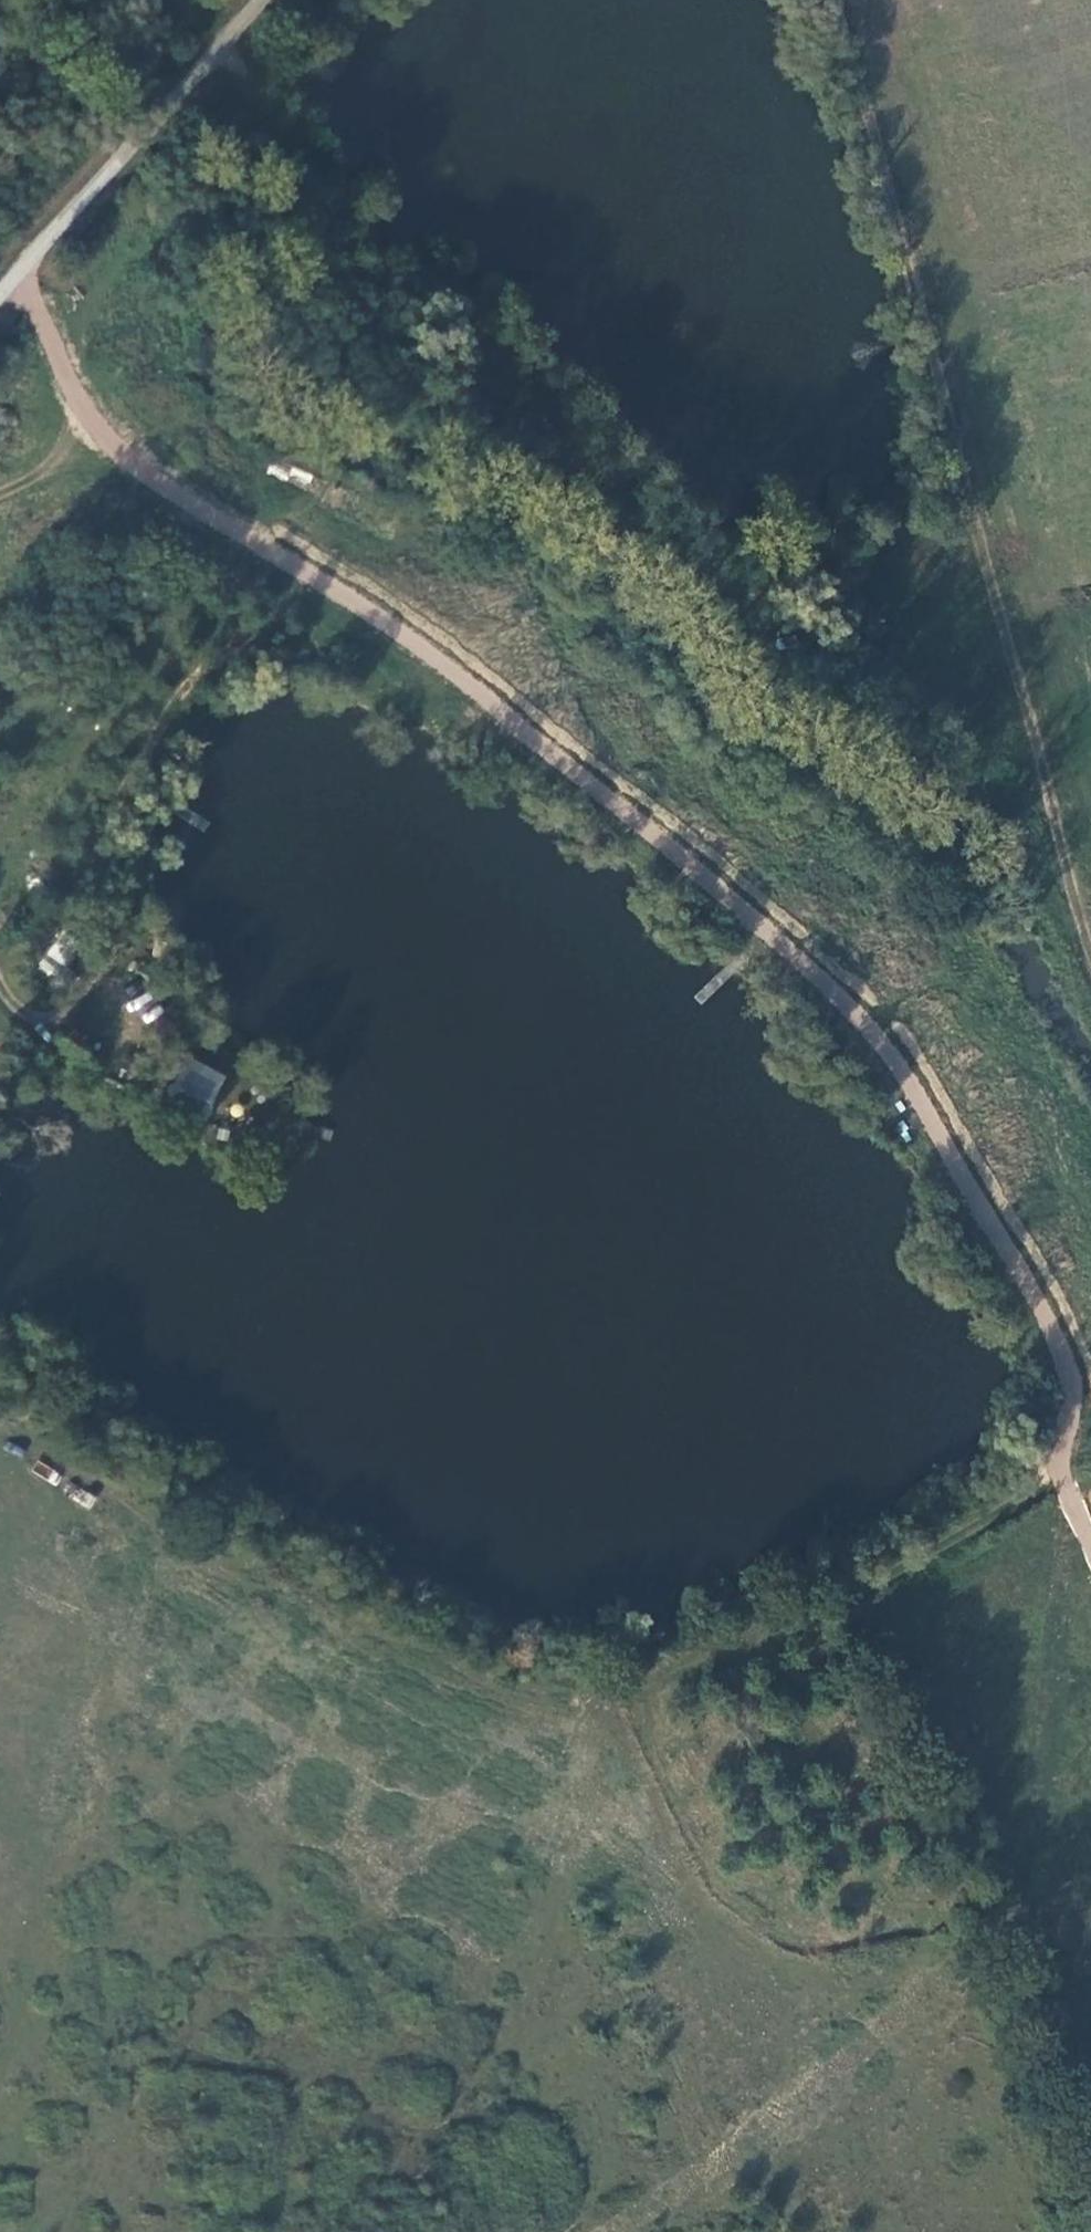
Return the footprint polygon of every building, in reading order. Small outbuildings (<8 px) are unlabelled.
[(46,953),(64,965),(81,942),(63,930),(46,953)] [(183,1053),(158,1104),(202,1125),(227,1075),(183,1053)] [(36,1462),(32,1473),(56,1483),(60,1471),(36,1462)] [(68,1496),(89,1508),(95,1497),(74,1485),(68,1496)]
